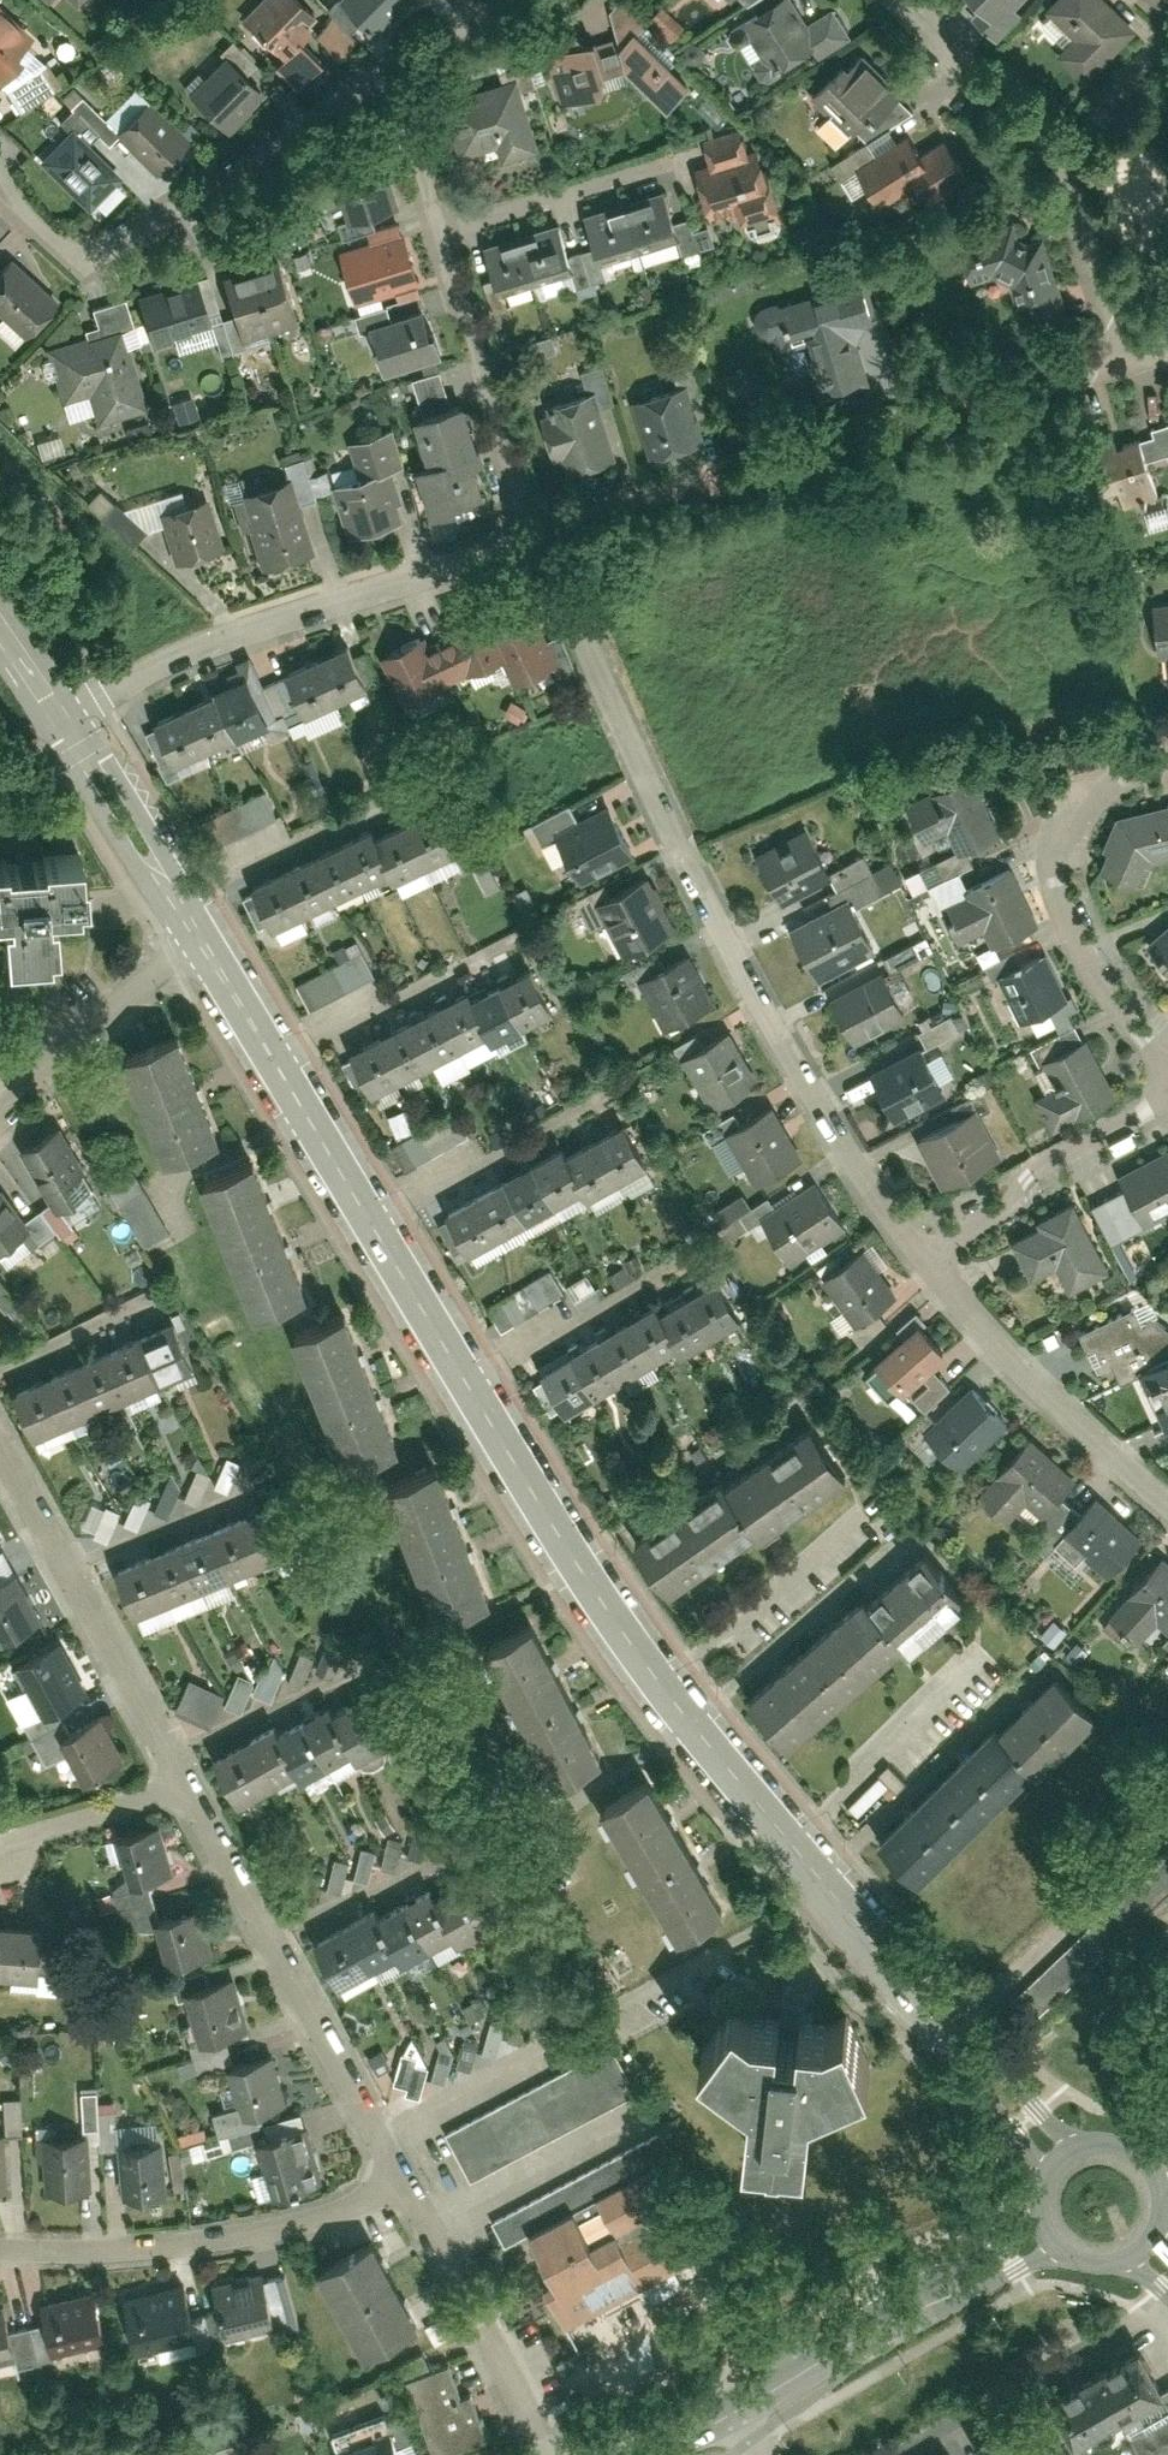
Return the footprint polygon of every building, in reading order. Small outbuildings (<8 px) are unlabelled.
[(302,0),(254,0),(242,12),(278,48),(269,58),(293,81),(318,55),(299,37),(310,26),(337,52),(355,34),(326,4),(316,14),(302,0)] [(378,33),(410,0),(343,0),(378,33)] [(833,5),(809,21),(795,0),(768,0),(740,20),(774,69),(810,44),(818,56),(852,33),(833,5)] [(983,4),(974,13),(999,37),(1022,12),(1015,4),(1019,0),(979,0),(983,4)] [(1113,0),(1051,0),(1046,6),(1074,33),(1057,51),(1089,81),(1141,25),(1113,0)] [(35,34),(0,4),(0,76),(35,34)] [(674,33),(675,17),(659,16),(658,32),(674,33)] [(733,45),(746,41),(740,24),(727,28),(733,45)] [(615,46),(670,99),(689,79),(635,26),(615,46)] [(542,54),(558,103),(611,87),(595,38),(542,54)] [(860,45),(812,96),(855,138),(904,87),(860,45)] [(264,91),(222,50),(185,88),(227,129),(264,91)] [(540,146),(518,73),(442,95),(459,154),(497,143),(501,157),(540,146)] [(12,106),(32,97),(22,75),(2,84),(12,106)] [(87,207),(122,172),(89,140),(97,131),(106,140),(116,131),(113,128),(78,94),(57,117),(67,127),(36,158),(87,207)] [(156,172),(189,138),(146,95),(113,128),(116,131),(156,172)] [(743,124),(703,136),(710,162),(695,166),(709,215),(740,206),(742,215),(779,204),(762,146),(751,149),(743,124)] [(908,129),(856,162),(884,205),(921,182),(928,192),(966,167),(944,134),(921,149),(908,129)] [(348,218),(399,203),(384,149),(315,168),(327,208),(344,203),(348,218)] [(680,240),(663,188),(623,201),(640,253),(680,240)] [(640,253),(623,201),(583,213),(600,265),(640,253)] [(1014,219),(956,236),(970,278),(992,271),(1013,282),(1021,317),(1066,306),(1046,233),(1019,239),(1014,219)] [(574,271),(560,221),(522,232),(536,281),(574,271)] [(404,228),(337,248),(353,303),(420,283),(404,228)] [(536,281),(522,232),(485,242),(499,292),(536,281)] [(8,253),(0,262),(0,313),(22,334),(56,297),(8,253)] [(301,317),(283,258),(250,268),(268,327),(301,317)] [(268,327),(250,268),(217,278),(235,336),(268,327)] [(198,275),(136,296),(152,345),(174,338),(172,332),(212,319),(198,275)] [(875,320),(862,276),(762,307),(774,342),(810,331),(825,386),(870,376),(858,338),(865,325),(875,320)] [(84,337),(43,350),(60,403),(89,394),(98,422),(150,406),(131,345),(140,342),(125,296),(91,307),(97,324),(82,329),(84,337)] [(440,352),(425,307),(370,326),(386,371),(440,352)] [(616,454),(602,404),(614,400),(603,362),(580,368),(586,389),(548,400),(551,409),(544,411),(561,470),(616,454)] [(677,383),(633,397),(650,455),(705,439),(695,404),(705,401),(694,363),(673,369),(677,383)] [(440,368),(413,377),(424,409),(413,413),(428,457),(415,462),(432,511),(486,492),(476,462),(485,459),(464,397),(451,401),(440,368)] [(404,462),(392,425),(349,440),(359,473),(334,481),(351,532),(407,514),(392,466),(404,462)] [(1157,494),(1140,433),(1095,445),(1112,506),(1157,494)] [(314,547),(292,474),(237,491),(259,564),(314,547)] [(223,545),(207,492),(158,507),(175,560),(223,545)] [(1166,507),(1143,508),(1144,524),(1167,522),(1166,507)] [(1154,598),(1159,654),(1167,653),(1167,668),(1167,596),(1154,598)] [(425,635),(381,654),(404,705),(438,690),(435,685),(505,654),(517,681),(558,663),(536,614),(496,632),(485,608),(447,624),(453,637),(430,647),(425,635)] [(250,674),(147,719),(167,763),(263,721),(269,736),(362,695),(342,648),(255,686),(250,674)] [(994,843),(964,782),(919,804),(949,865),(994,843)] [(205,848),(273,816),(260,789),(192,821),(205,848)] [(359,833),(245,885),(265,929),(379,878),(383,887),(452,855),(431,810),(363,841),(359,833)] [(1113,819),(1094,870),(1145,891),(1156,865),(1167,862),(1167,810),(1113,819)] [(634,857),(609,812),(557,841),(582,886),(634,857)] [(809,833),(747,862),(768,907),(830,878),(809,833)] [(3,951),(45,948),(45,940),(55,939),(52,908),(44,908),(43,901),(75,898),(75,893),(84,892),(83,867),(78,868),(76,849),(43,851),(43,857),(3,860),(3,853),(0,854),(0,904),(7,904),(8,911),(0,911),(3,951)] [(1032,928),(1009,873),(961,894),(965,902),(938,914),(953,946),(984,933),(990,946),(1032,928)] [(672,933),(647,877),(601,897),(625,954),(672,933)] [(852,903),(793,934),(817,979),(876,948),(852,903)] [(1144,945),(1167,976),(1167,926),(1144,945)] [(887,967),(926,946),(920,936),(882,957),(887,967)] [(336,961),(291,981),(303,1008),(371,976),(353,937),(330,948),(336,961)] [(1066,997),(1044,954),(998,977),(1020,1020),(1066,997)] [(713,1004),(686,957),(639,983),(666,1030),(713,1004)] [(468,987),(344,1049),(365,1092),(485,1032),(490,1042),(552,1011),(531,970),(474,998),(468,987)] [(887,977),(831,1005),(853,1049),(909,1021),(887,977)] [(927,1020),(924,1013),(911,1018),(921,1043),(965,1027),(958,1008),(927,1020)] [(198,1084),(178,1032),(128,1051),(148,1103),(198,1084)] [(1051,1091),(1033,1100),(1047,1127),(1112,1092),(1081,1034),(1034,1060),(1051,1091)] [(752,1082),(727,1038),(683,1062),(708,1106),(752,1082)] [(944,1092),(923,1054),(874,1082),(895,1119),(944,1092)] [(218,1136),(198,1084),(148,1103),(167,1155),(218,1136)] [(464,1134),(449,1108),(416,1128),(402,1105),(383,1116),(396,1138),(387,1144),(403,1169),(464,1134)] [(766,1107),(725,1133),(755,1182),(796,1156),(766,1107)] [(958,1118),(917,1140),(941,1186),(982,1164),(958,1118)] [(559,1146),(438,1211),(461,1252),(577,1190),(583,1200),(642,1168),(619,1125),(564,1154),(559,1146)] [(84,1188),(52,1130),(20,1148),(51,1205),(84,1188)] [(1116,1180),(1138,1227),(1167,1213),(1167,1156),(1116,1180)] [(283,1227),(254,1161),(203,1183),(232,1249),(283,1227)] [(129,1169),(104,1184),(140,1244),(165,1229),(129,1169)] [(847,1225),(825,1190),(765,1229),(787,1263),(847,1225)] [(1079,1200),(1004,1239),(1027,1282),(1052,1269),(1064,1292),(1114,1265),(1079,1200)] [(0,1206),(0,1243),(17,1231),(0,1206)] [(312,1293),(283,1227),(232,1249),(261,1315),(312,1293)] [(858,1251),(823,1276),(855,1320),(890,1295),(858,1251)] [(481,1302),(494,1327),(561,1295),(548,1269),(481,1302)] [(646,1304),(534,1372),(560,1415),(665,1350),(671,1360),(738,1318),(713,1277),(652,1314),(646,1304)] [(1080,1327),(1106,1384),(1139,1368),(1167,1356),(1167,1320),(1155,1292),(1080,1327)] [(298,1331),(322,1395),(378,1374),(354,1310),(298,1331)] [(920,1321),(874,1359),(902,1392),(947,1354),(920,1321)] [(133,1337),(109,1348),(129,1389),(152,1378),(133,1337)] [(109,1348),(86,1358),(106,1400),(129,1389),(109,1348)] [(1139,1368),(1164,1425),(1167,1423),(1167,1356),(1139,1368)] [(86,1358),(63,1369),(83,1410),(106,1400),(86,1358)] [(63,1369),(40,1380),(60,1421),(83,1410),(63,1369)] [(322,1395),(346,1459),(402,1438),(378,1374),(322,1395)] [(40,1380),(17,1391),(37,1432),(60,1421),(40,1380)] [(1006,1422),(973,1390),(927,1437),(960,1469),(1006,1422)] [(841,1481),(806,1431),(714,1493),(707,1482),(622,1539),(656,1590),(741,1532),(749,1544),(841,1481)] [(1003,1478),(980,1503),(1002,1524),(1023,1501),(1039,1516),(1072,1481),(1027,1439),(996,1472),(1003,1478)] [(212,1485),(226,1490),(235,1461),(221,1457),(212,1485)] [(468,1525),(441,1460),(388,1482),(414,1547),(468,1525)] [(1099,1501),(1063,1545),(1106,1580),(1142,1536),(1099,1501)] [(243,1512),(216,1524),(236,1567),(262,1555),(243,1512)] [(216,1524),(190,1535),(209,1578),(236,1567),(216,1524)] [(494,1590),(468,1525),(414,1547),(441,1612),(494,1590)] [(190,1535),(163,1547),(182,1590),(209,1578),(190,1535)] [(163,1547),(137,1559),(156,1602),(182,1590),(163,1547)] [(867,1604),(903,1649),(962,1603),(926,1558),(867,1604)] [(137,1559),(110,1570),(129,1614),(156,1602),(137,1559)] [(1107,1623),(1133,1645),(1153,1621),(1167,1633),(1167,1576),(1154,1565),(1107,1623)] [(20,1578),(0,1587),(0,1637),(2,1641),(41,1623),(20,1578)] [(809,1650),(845,1695),(903,1649),(867,1604),(809,1650)] [(571,1688),(537,1622),(484,1649),(518,1715),(571,1688)] [(76,1699),(51,1647),(12,1665),(37,1717),(76,1699)] [(751,1696),(787,1742),(845,1695),(809,1650),(751,1696)] [(299,1685),(308,1656),(294,1652),(286,1681),(299,1685)] [(264,1656),(250,1692),(267,1699),(281,1662),(264,1656)] [(239,1712),(250,1677),(233,1671),(221,1706),(239,1712)] [(1086,1712),(1050,1674),(990,1730),(1025,1768),(1086,1712)] [(170,1710),(207,1725),(220,1691),(183,1676),(170,1710)] [(605,1754),(571,1688),(518,1715),(552,1781),(605,1754)] [(364,1738),(340,1693),(319,1704),(343,1749),(364,1738)] [(343,1749),(319,1704),(297,1715),(322,1761),(343,1749)] [(322,1761),(297,1715),(276,1727),(301,1772),(322,1761)] [(108,1766),(88,1725),(54,1742),(74,1782),(108,1766)] [(301,1772),(276,1727),(255,1738),(279,1783),(301,1772)] [(1025,1768),(990,1730),(929,1787),(965,1824),(1025,1768)] [(279,1783),(255,1738),(234,1750),(258,1795),(279,1783)] [(258,1795),(234,1750),(213,1761),(237,1806),(258,1795)] [(647,1866),(691,1841),(653,1774),(608,1799),(647,1866)] [(965,1824),(929,1787),(869,1843),(904,1881),(965,1824)] [(167,1877),(155,1831),(117,1841),(128,1887),(167,1877)] [(384,1836),(378,1866),(392,1868),(397,1838),(384,1836)] [(685,1933),(730,1908),(691,1841),(647,1866),(685,1933)] [(364,1881),(374,1850),(359,1845),(349,1876),(364,1881)] [(324,1890),(339,1893),(346,1860),(330,1857),(324,1890)] [(424,1882),(317,1941),(340,1983),(436,1930),(446,1949),(520,1909),(497,1866),(434,1900),(424,1882)] [(301,1868),(294,1898),(310,1901),(317,1872),(301,1868)] [(212,1951),(200,1905),(155,1917),(168,1963),(212,1951)] [(1091,1913),(1005,2002),(1026,2023),(1113,1935),(1091,1913)] [(0,1923),(0,1975),(32,1975),(33,1924),(0,1923)] [(236,1972),(183,1988),(199,2040),(252,2024),(236,1972)] [(748,2091),(744,2146),(806,2151),(810,2099),(870,2071),(844,2020),(824,2028),(799,2026),(798,2039),(776,2037),(777,2023),(753,2021),(734,2010),(699,2054),(748,2091)] [(486,2021),(478,2053),(492,2057),(501,2025),(486,2021)] [(463,2032),(451,2064),(464,2069),(476,2037),(463,2032)] [(427,2078),(442,2082),(453,2041),(437,2037),(427,2078)] [(633,2092),(607,2046),(445,2135),(470,2181),(633,2092)] [(289,2101),(275,2053),(226,2067),(240,2115),(289,2101)] [(388,2086),(416,2092),(423,2061),(395,2054),(388,2086)] [(92,2090),(77,2091),(78,2127),(94,2126),(92,2090)] [(321,2180),(306,2125),(259,2138),(275,2193),(321,2180)] [(88,2133),(37,2137),(41,2192),(92,2189),(88,2133)] [(120,2141),(123,2195),(165,2192),(161,2138),(120,2141)] [(543,2281),(566,2325),(702,2252),(654,2163),(529,2230),(553,2276),(543,2281)] [(373,2241),(321,2271),(342,2310),(395,2280),(373,2241)] [(263,2271),(212,2285),(225,2335),(276,2321),(263,2271)] [(184,2279),(122,2295),(136,2347),(198,2331),(184,2279)] [(395,2280),(342,2310),(364,2349),(417,2320),(395,2280)] [(96,2288),(40,2302),(53,2354),(109,2341),(96,2288)] [(0,2303),(0,2350),(15,2347),(5,2302),(0,2303)] [(1140,2347),(1095,2371),(1121,2417),(1166,2393),(1140,2347)] [(406,2380),(434,2454),(448,2454),(490,2440),(473,2393),(461,2397),(449,2364),(406,2380)] [(1095,2371),(1050,2396),(1075,2442),(1121,2417),(1095,2371)] [(394,2426),(337,2445),(341,2454),(404,2454),(394,2426)] [(1145,2426),(1127,2437),(1137,2454),(1162,2454),(1145,2426)]
